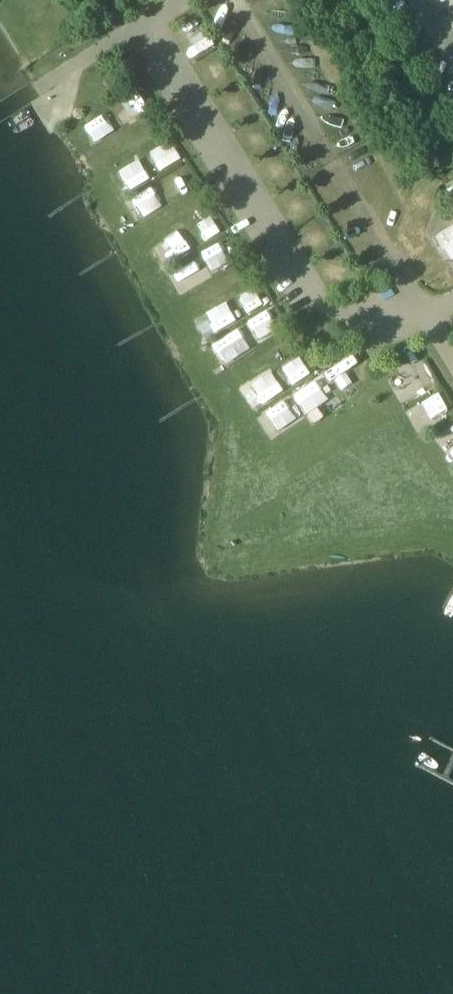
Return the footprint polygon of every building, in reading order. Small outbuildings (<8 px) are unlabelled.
[(43,75),(32,82),(0,102),(0,104),(31,85),(44,77),(43,75)] [(52,90),(39,98),(0,122),(0,124),(32,105),(53,92),(52,90)] [(82,122),(92,143),(109,136),(100,115),(82,122)] [(436,236),(444,250),(452,245),(452,226),(436,236)] [(183,230),(155,247),(167,265),(195,247),(183,230)] [(193,259),(168,275),(181,296),(206,279),(193,259)] [(250,323),(262,340),(280,327),(268,310),(250,323)] [(217,340),(231,360),(251,347),(237,327),(217,340)] [(295,363),(282,370),(291,385),(303,377),(295,363)] [(326,399),(315,379),(294,391),(305,411),(326,399)] [(439,393),(416,406),(427,427),(450,414),(439,393)] [(270,439),(297,421),(282,399),(255,418),(270,439)]
